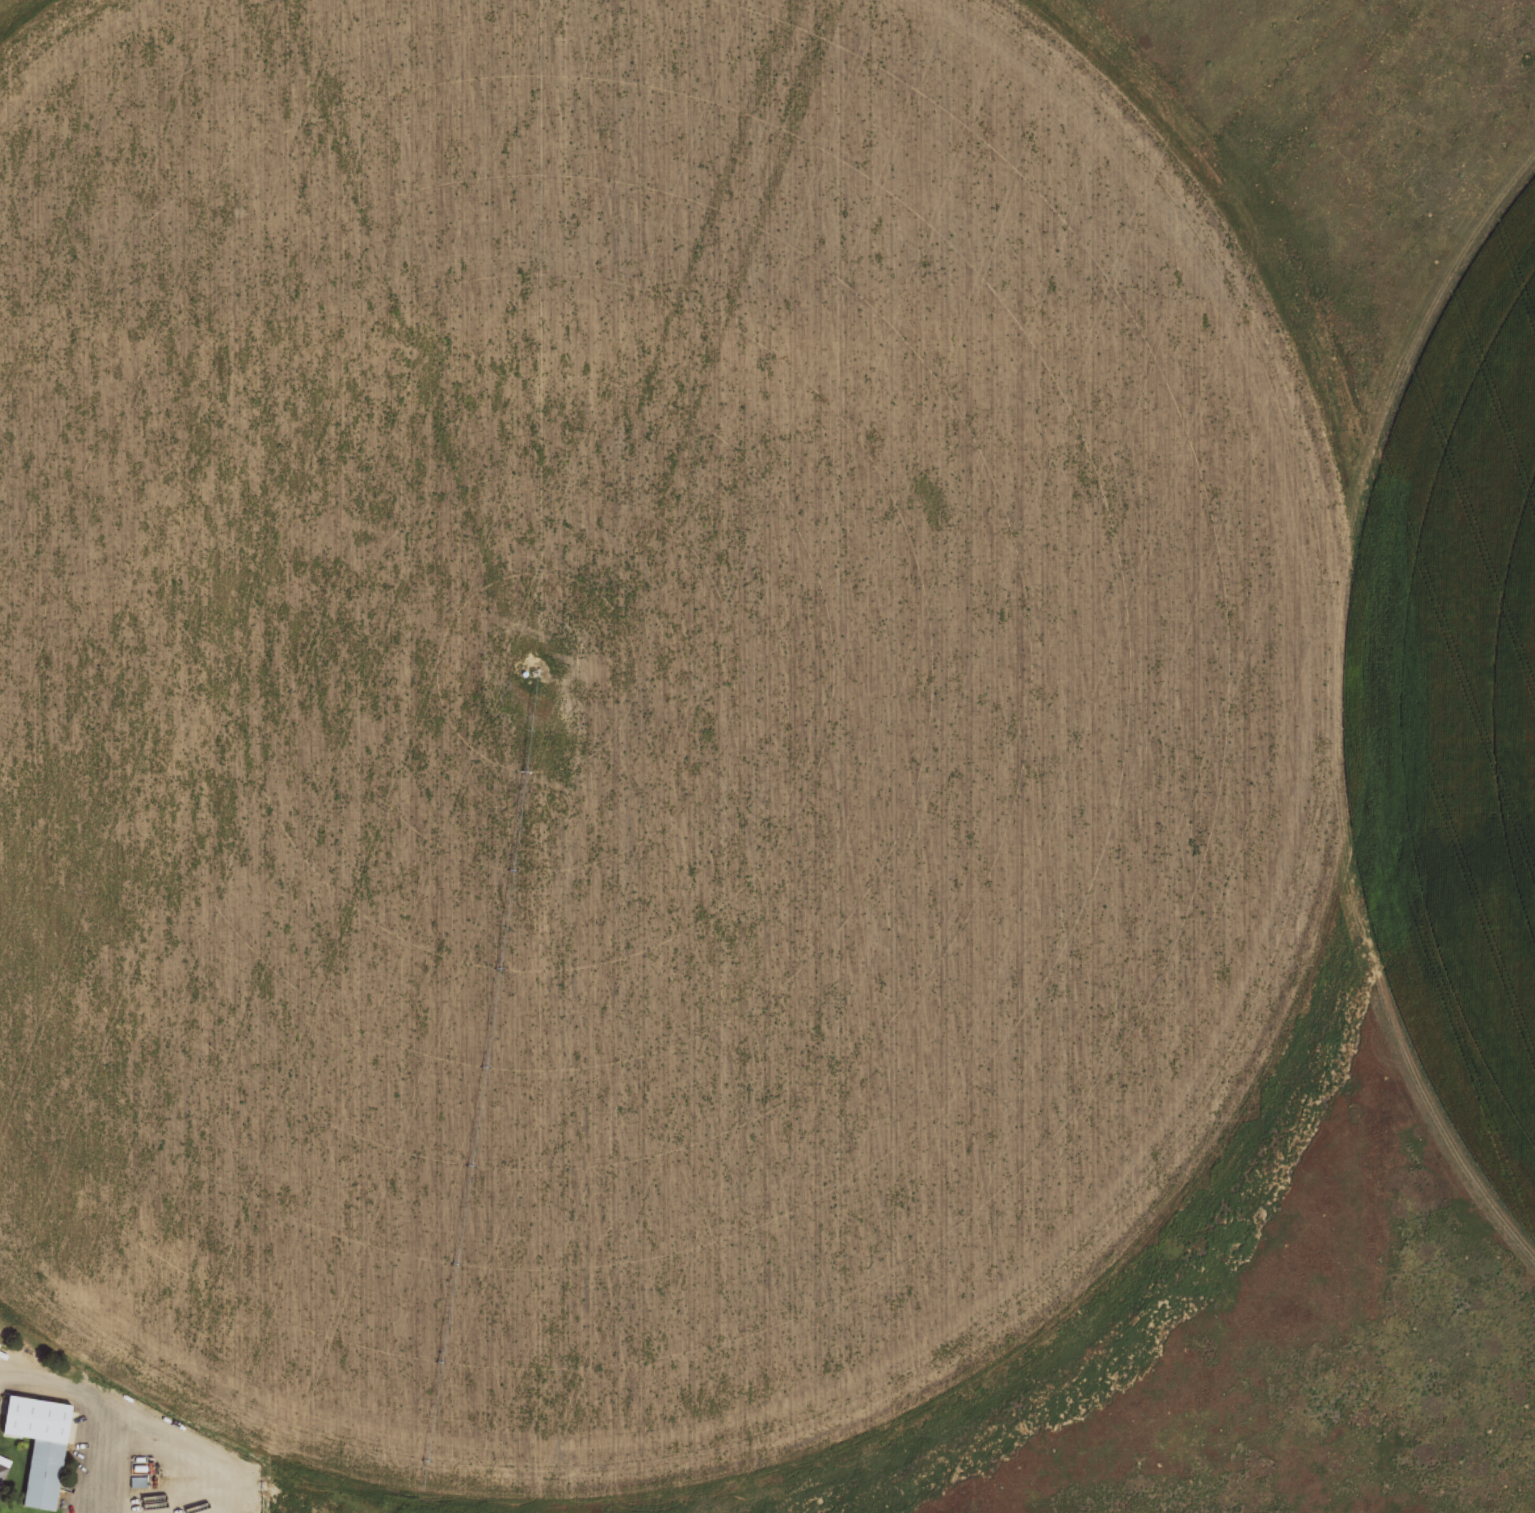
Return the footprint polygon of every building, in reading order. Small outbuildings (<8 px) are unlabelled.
[(54,1509),(70,1404),(4,1394),(0,1422),(0,1433),(30,1438),(20,1504),(54,1509)] [(0,1455),(0,1481),(9,1459),(0,1455)]
